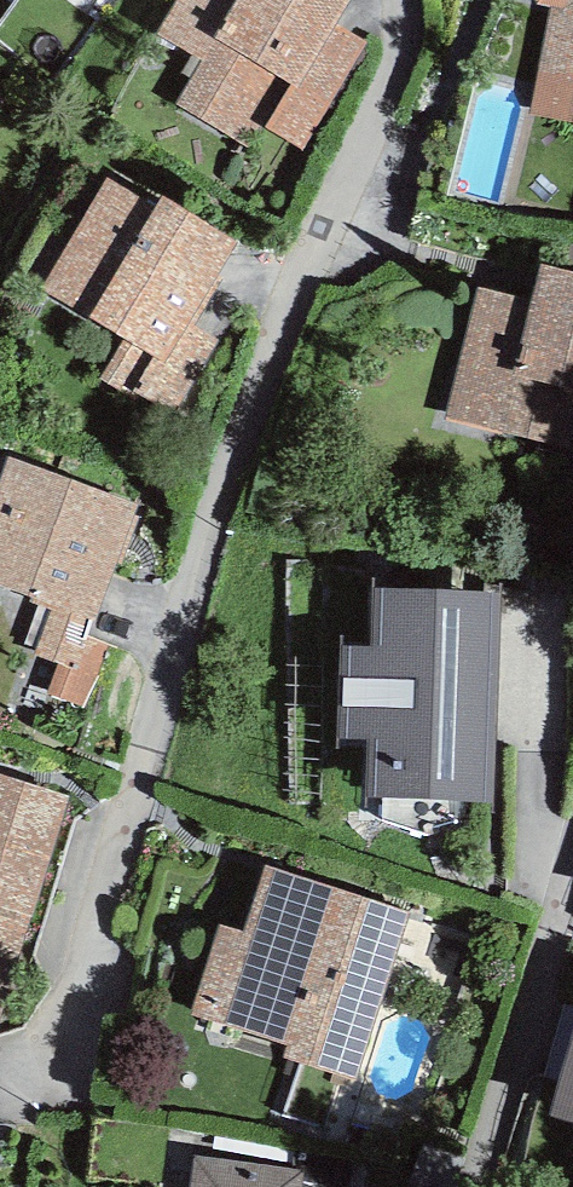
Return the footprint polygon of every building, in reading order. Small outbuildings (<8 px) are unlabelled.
[(157,34),(202,60),(176,105),(249,148),(262,126),(305,151),(368,43),(334,23),(348,0),(177,0),(157,34)] [(537,6),(551,8),(530,113),(572,120),(572,0),(534,0),(537,6)] [(156,207),(107,178),(40,290),(124,340),(101,377),(174,421),(221,343),(189,325),(238,242),(162,197),(156,207)] [(539,264),(530,300),(478,288),(446,418),(542,441),(556,386),(572,391),(572,272),(539,264)] [(8,458),(0,480),(0,584),(33,595),(30,603),(50,610),(34,656),(58,665),(73,670),(84,638),(92,616),(97,618),(138,504),(8,458)] [(493,802),(499,594),(373,590),(371,646),(341,645),(338,739),(368,740),(366,798),(493,802)] [(109,645),(84,638),(73,670),(58,665),(47,696),(84,708),(109,645)] [(0,775),(0,950),(20,956),(70,797),(0,775)] [(410,913),(264,866),(243,931),(221,923),(192,1013),(287,1043),(283,1057),(356,1080),(410,913)] [(20,956),(0,950),(0,1017),(20,956)] [(548,1117),(572,1124),(572,1034),(548,1117)] [(193,1094),(273,1108),(283,1054),(202,1040),(193,1094)] [(192,1156),(189,1186),(301,1186),(303,1169),(192,1156)]
